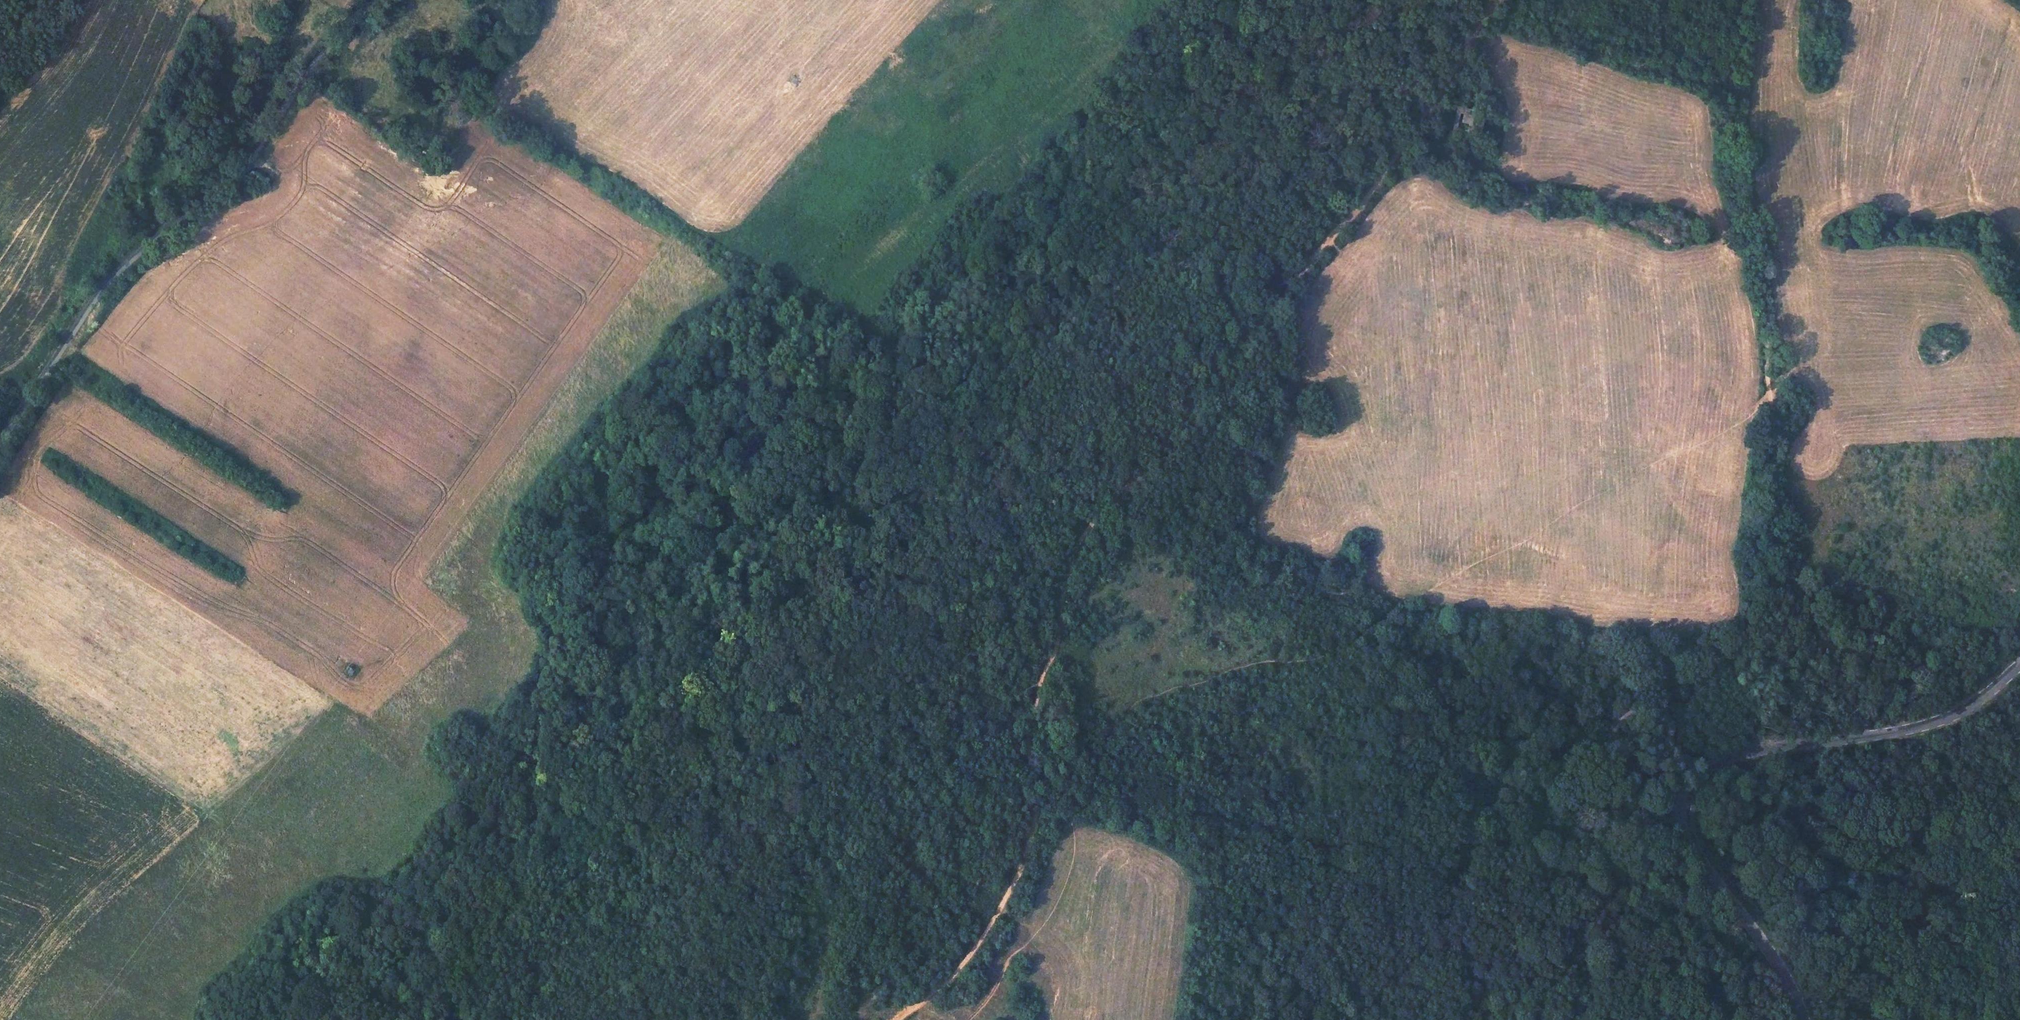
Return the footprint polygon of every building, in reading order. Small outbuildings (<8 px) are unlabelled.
[(265,176),(252,168),(246,178),(258,187),(265,176)]
